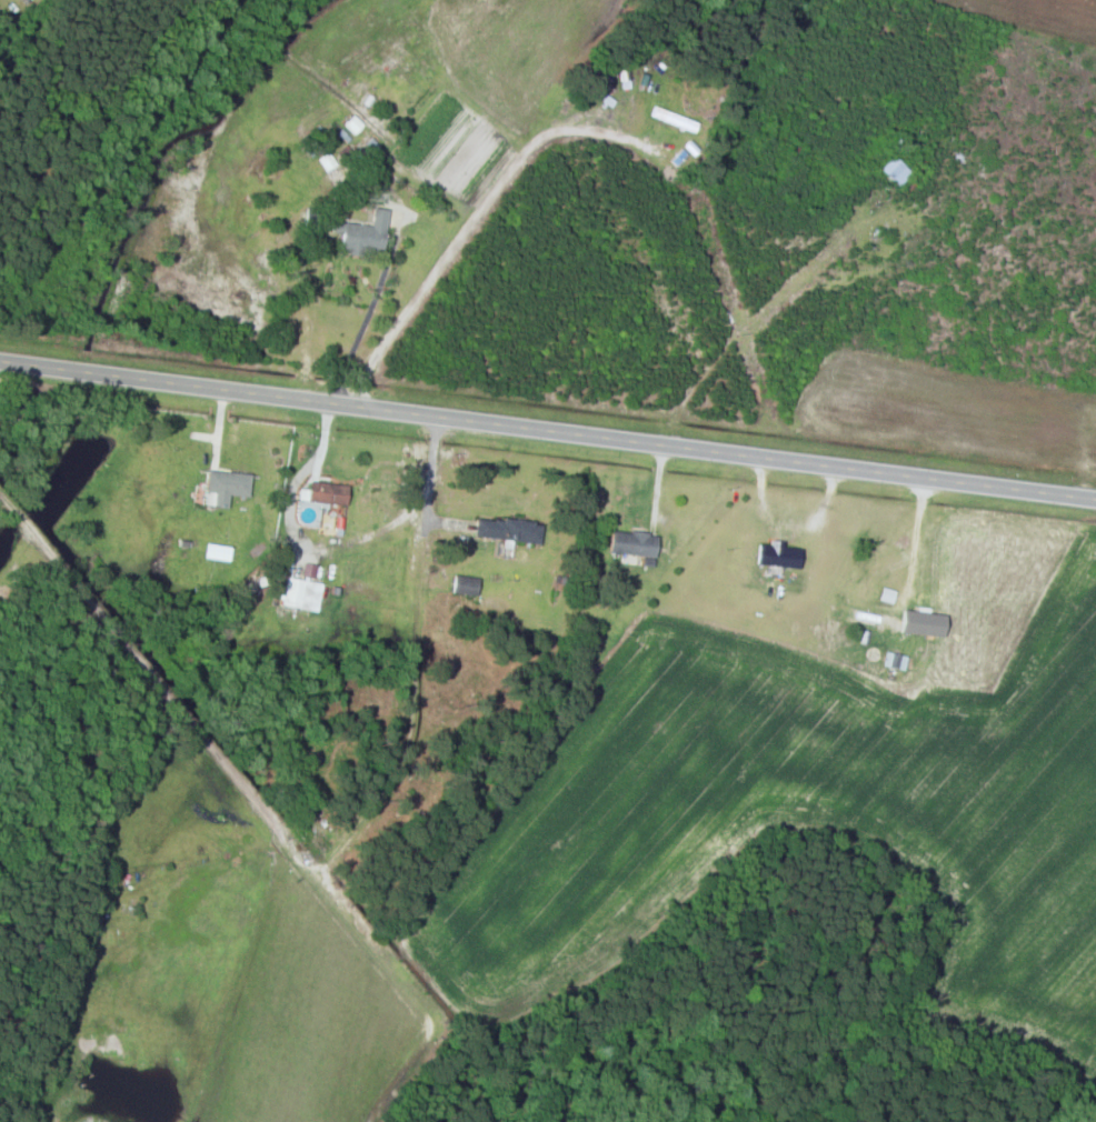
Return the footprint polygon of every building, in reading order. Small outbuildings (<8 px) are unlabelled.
[(697,124),(661,108),(658,115),(694,131),(697,124)] [(913,174),(895,155),(880,169),(898,188),(913,174)] [(384,255),(389,208),(375,206),(373,225),(346,222),(343,250),(384,255)] [(206,506),(229,507),(229,496),(250,497),(251,474),(208,472),(206,506)] [(348,484),(309,484),(309,504),(348,504),(348,484)] [(540,545),(543,525),(489,517),(486,537),(540,545)] [(657,556),(658,534),(613,531),(612,554),(657,556)] [(800,570),(803,549),(760,545),(757,565),(800,570)] [(455,594),(478,596),(480,579),(457,576),(455,594)] [(282,606),(310,611),(315,583),(287,578),(282,606)] [(851,622),(895,628),(896,620),(852,614),(851,622)]
